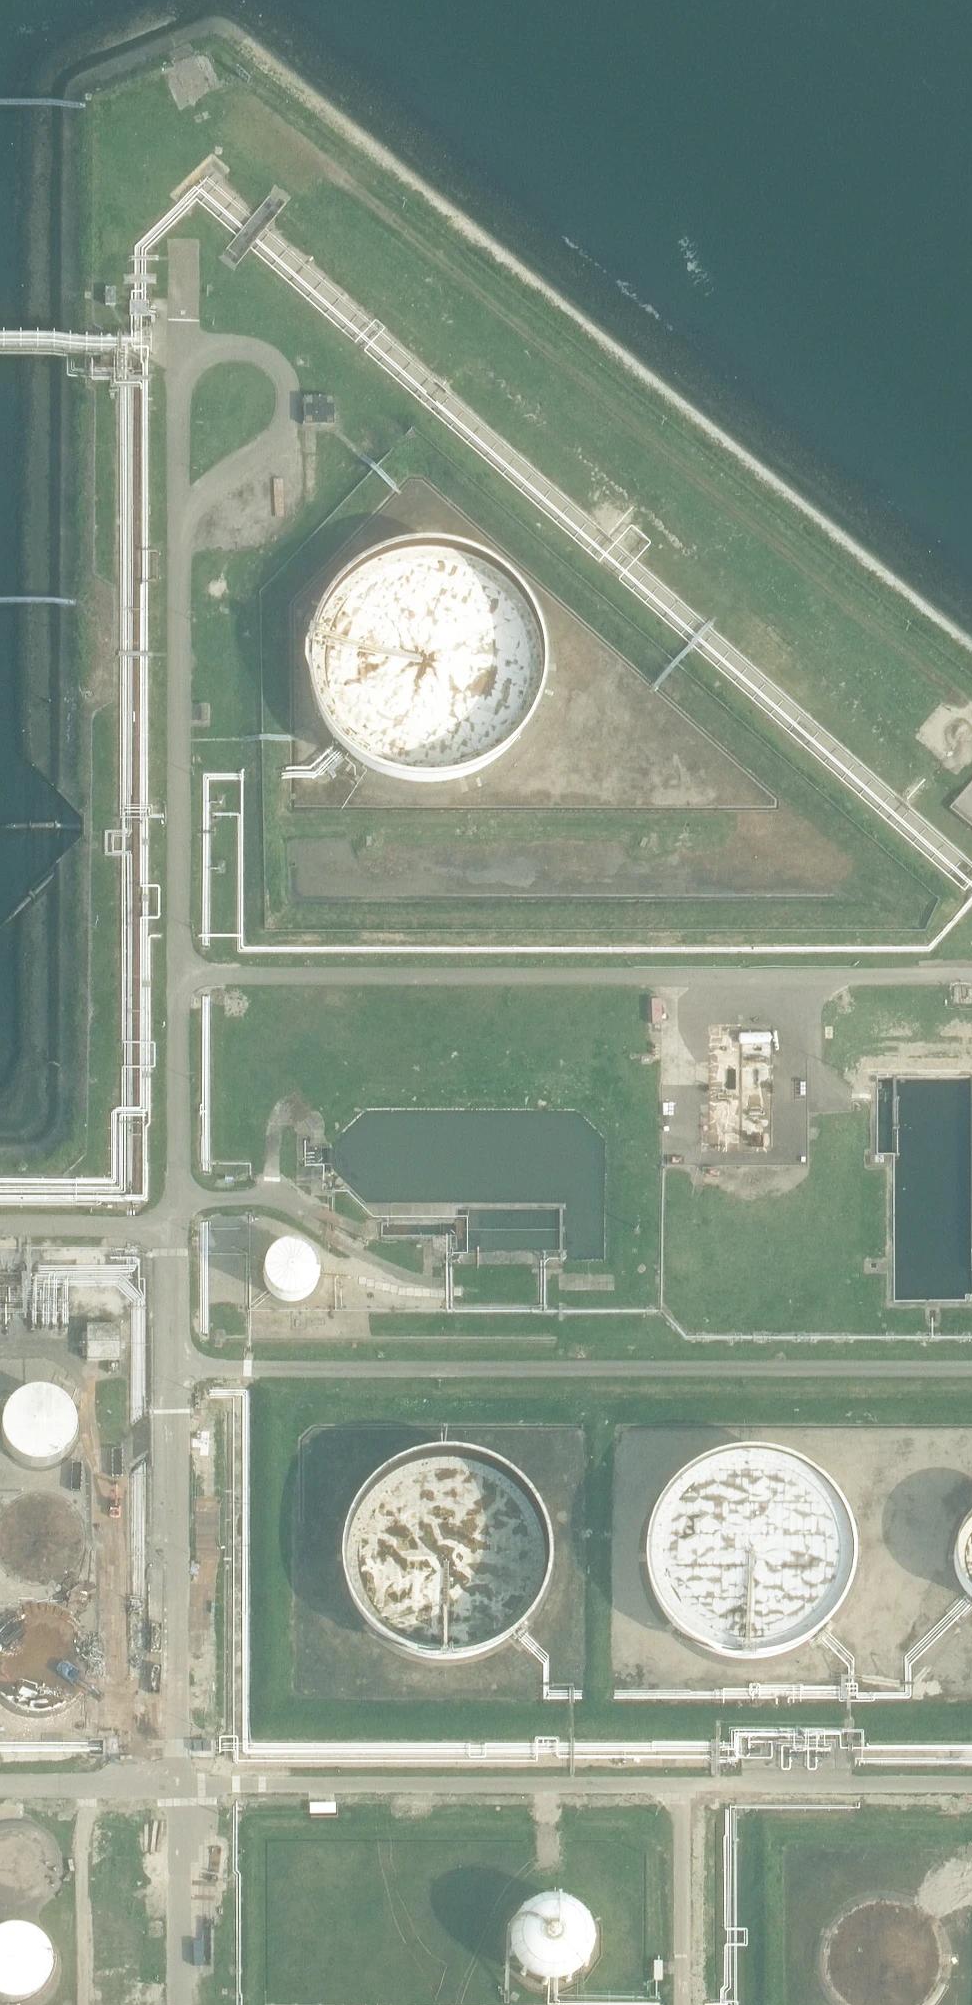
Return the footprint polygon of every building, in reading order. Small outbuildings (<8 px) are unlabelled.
[(114,235),(103,235),(103,248),(114,248),(114,235)] [(116,306),(116,290),(105,290),(105,306),(116,306)] [(304,399),(304,426),(334,427),(334,399),(304,399)] [(356,768),(425,790),(490,772),(538,719),(548,647),(512,577),(442,544),(374,554),(326,594),(302,659),(315,721),(356,768)] [(647,996),(647,1035),(658,1035),(658,996),(647,996)] [(321,1271),(320,1264),(319,1260),(316,1254),(312,1250),(309,1247),(304,1244),(301,1243),(294,1241),(287,1242),(281,1243),(276,1246),(272,1249),(267,1254),(265,1258),(263,1264),(262,1270),(263,1275),(264,1280),(267,1286),(270,1290),(273,1293),(279,1297),(282,1298),(290,1300),(297,1299),(301,1298),(307,1295),(311,1292),(315,1288),(318,1283),(320,1278),(321,1271)] [(120,1326),(88,1325),(88,1359),(120,1359),(120,1326)] [(8,1395),(10,1463),(74,1461),(72,1393),(8,1395)] [(391,1644),(453,1659),(511,1636),(546,1586),(550,1535),(522,1480),(461,1449),(397,1459),(355,1498),(340,1550),(349,1597),(391,1644)] [(697,1652),(758,1667),(817,1644),(852,1594),(856,1543),(828,1488),(767,1457),(703,1467),(661,1506),(646,1558),(655,1605),(697,1652)] [(84,1568),(70,1492),(0,1505),(0,1530),(10,1581),(84,1568)] [(969,1523),(958,1555),(965,1586),(971,1592),(971,1521),(969,1523)] [(8,1714),(92,1695),(74,1609),(0,1625),(0,1678),(8,1714)] [(335,1804),(310,1804),(310,1813),(335,1813),(335,1804)] [(528,1978),(563,1982),(586,1968),(595,1935),(584,1910),(561,1897),(528,1902),(509,1926),(511,1959),(528,1978)] [(938,1904),(829,1905),(830,2004),(939,2004),(938,1904)] [(47,2000),(49,1932),(0,1931),(0,1999),(47,2000)]
